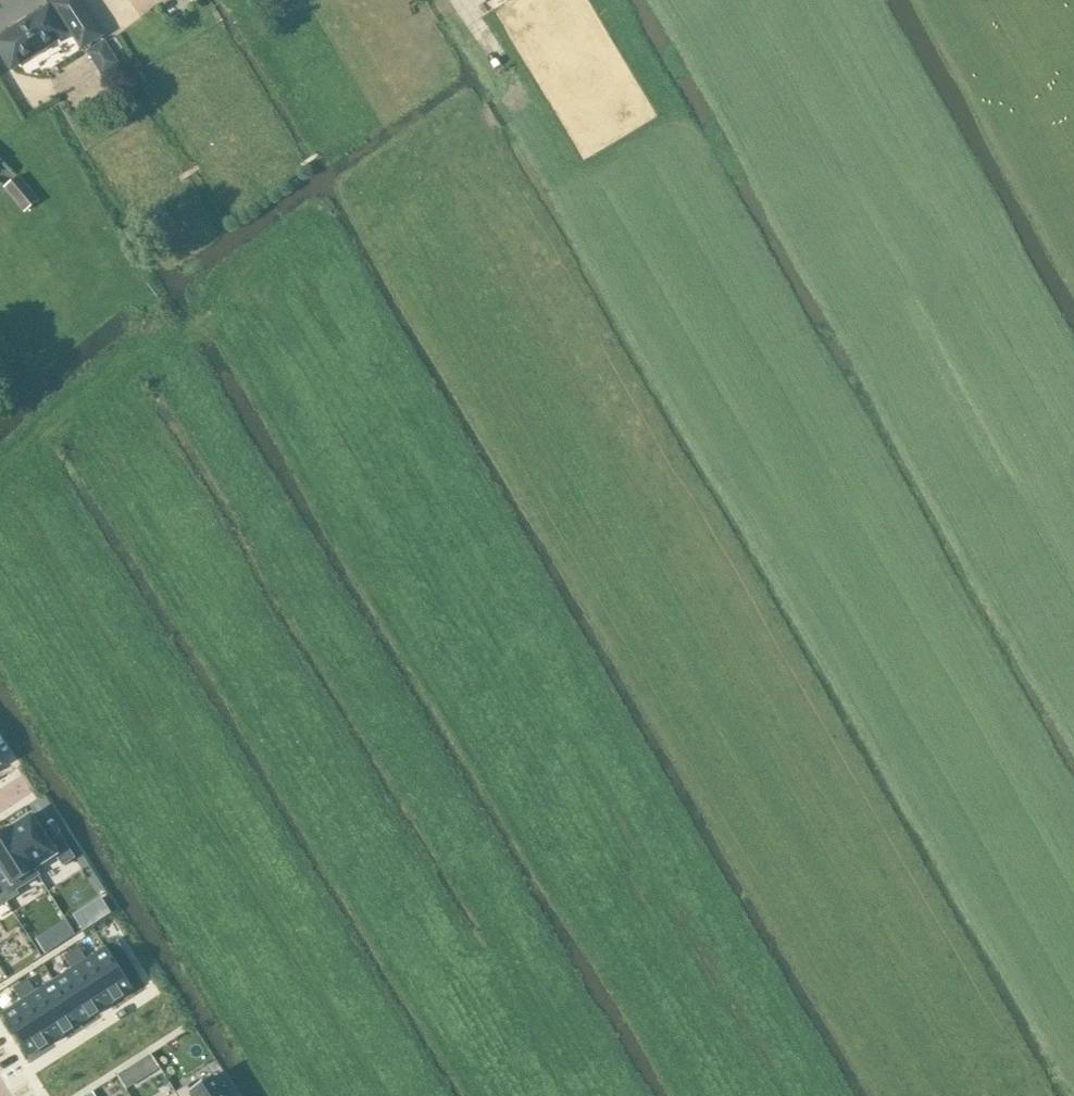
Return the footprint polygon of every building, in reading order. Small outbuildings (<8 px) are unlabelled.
[(54,4),(55,5),(50,8),(49,6),(0,37),(0,50),(12,68),(30,57),(34,58),(48,49),(49,45),(67,33),(66,32),(70,29),(82,48),(101,35),(79,0),(60,0),(54,4)] [(40,200),(19,175),(4,188),(24,213),(40,200)] [(32,815),(9,830),(38,876),(39,875),(36,870),(57,856),(64,866),(75,858),(61,837),(50,844),(32,815)] [(0,836),(0,867),(4,873),(0,875),(0,891),(7,902),(19,894),(16,890),(38,876),(9,830),(0,836)] [(85,908),(74,915),(84,930),(95,923),(85,908)] [(66,920),(57,926),(66,940),(75,934),(66,920)] [(73,968),(55,979),(81,1022),(134,989),(126,977),(138,970),(118,939),(107,946),(87,959),(79,946),(65,955),(73,968)] [(22,1000),(3,1012),(30,1054),(81,1022),(55,979),(36,991),(28,977),(14,986),(22,1000)] [(135,1083),(127,1070),(117,1076),(126,1089),(135,1083)] [(176,1092),(178,1095),(231,1095),(226,1089),(223,1092),(214,1077),(191,1091),(188,1085),(176,1092)]
